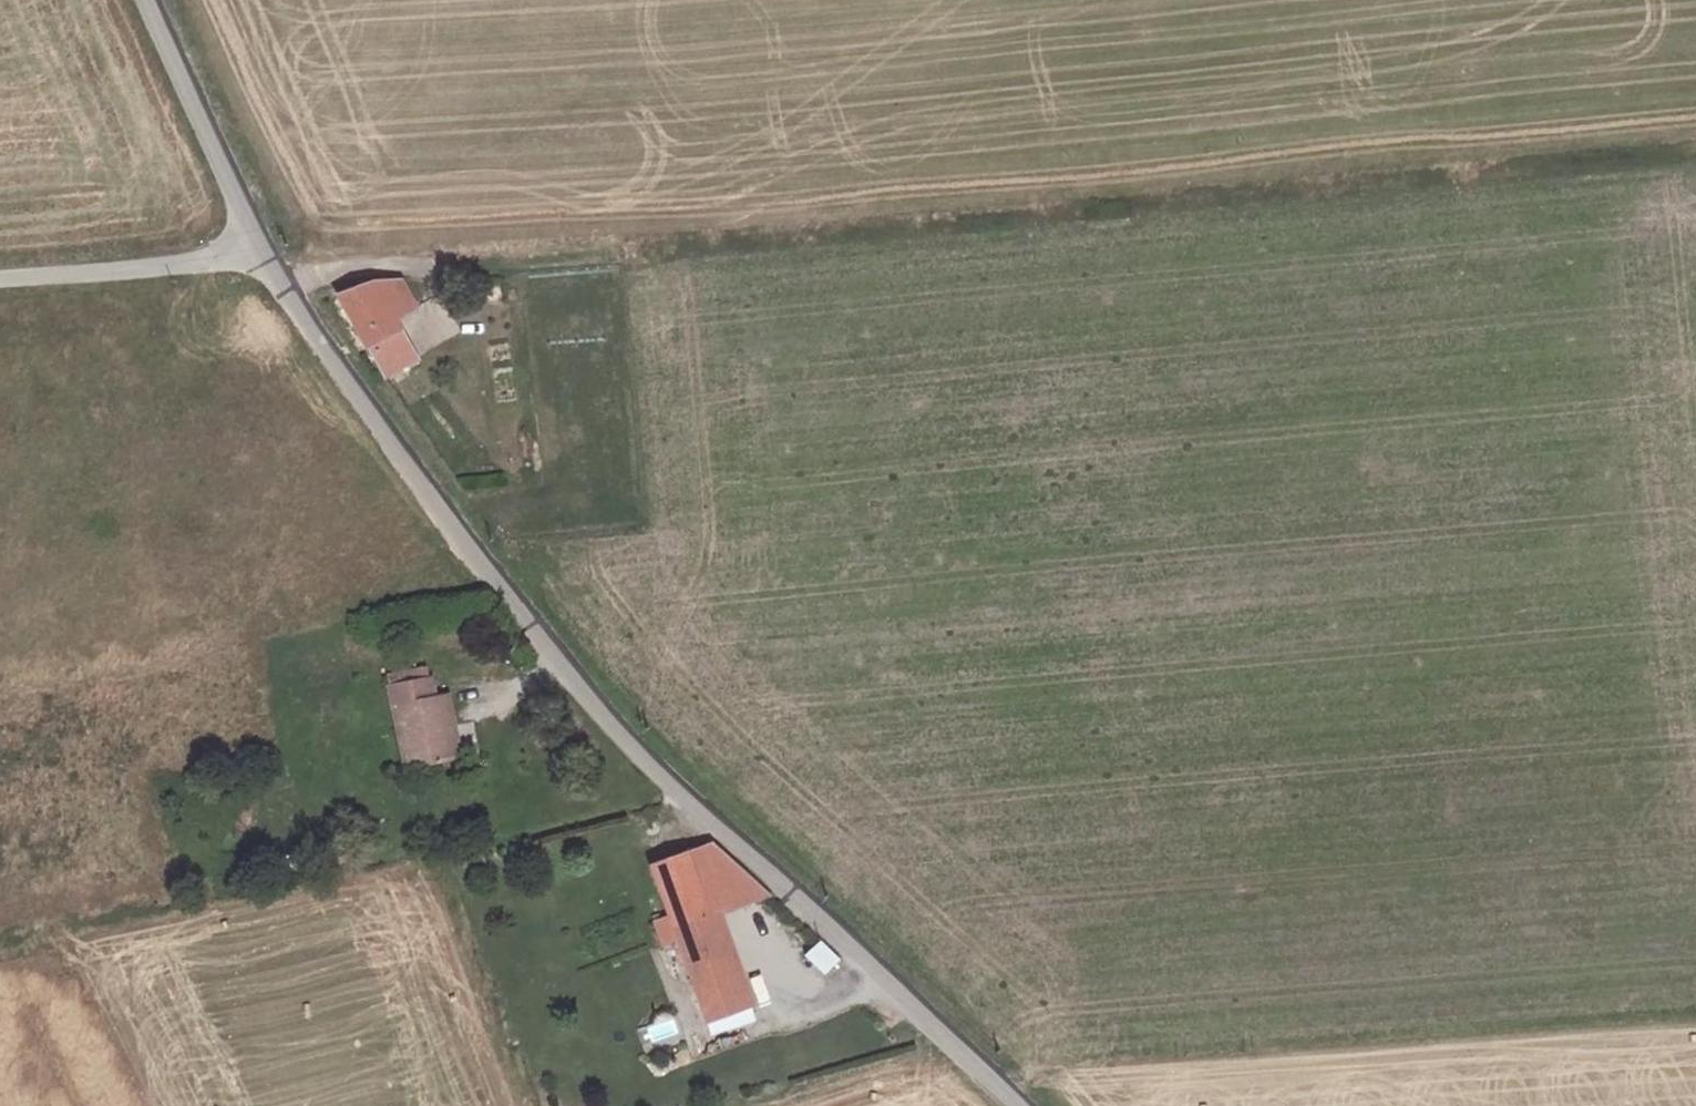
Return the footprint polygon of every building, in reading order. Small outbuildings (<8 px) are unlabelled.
[(329,296),(355,343),(388,325),(383,317),(403,307),(387,279),(366,279),(329,296)] [(414,368),(394,336),(388,325),(355,343),(383,387),(414,368)] [(384,680),(398,767),(454,757),(442,689),(428,692),(425,672),(384,680)] [(751,917),(762,910),(729,879),(698,850),(638,869),(682,991),(642,1004),(649,1023),(690,1010),(695,1024),(738,1010),(707,918),(725,911),(729,924),(751,917)] [(811,981),(826,968),(805,950),(792,962),(811,981)]
